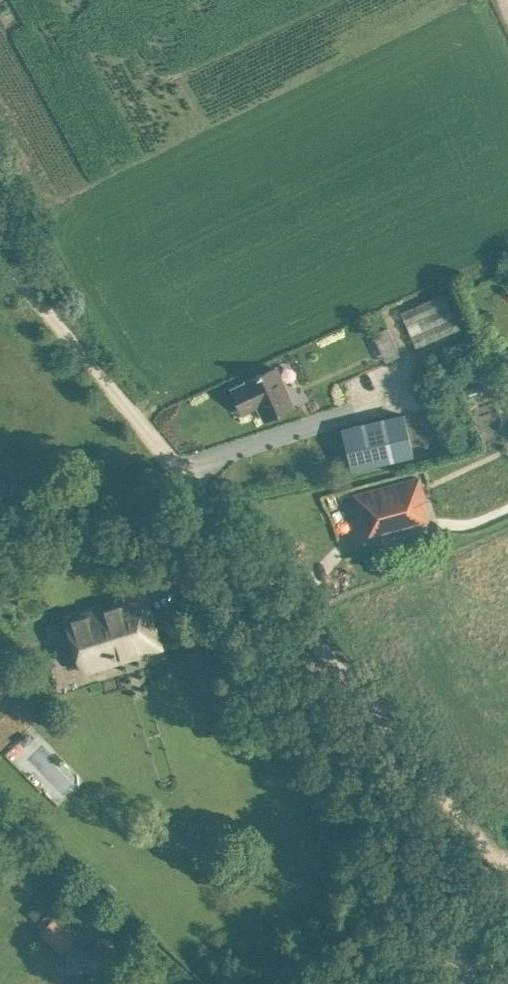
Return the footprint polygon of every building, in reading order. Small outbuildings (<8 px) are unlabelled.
[(411,310),(419,348),(465,338),(457,300),(411,310)] [(247,381),(248,382),(233,389),(244,412),(258,405),(265,419),(293,406),(276,367),(261,374),(260,373),(256,375),(257,376),(247,381)] [(481,367),(470,371),(473,380),(484,375),(481,367)] [(351,468),(414,454),(405,415),(342,429),(351,468)] [(420,521),(420,519),(415,521),(411,506),(426,502),(419,477),(355,494),(362,519),(367,518),(371,533),(420,521)] [(84,674),(164,648),(146,589),(63,615),(78,665),(82,664),(84,674)] [(0,677),(0,699),(11,688),(0,677)] [(61,807),(87,785),(39,731),(13,753),(61,807)] [(66,957),(85,937),(63,916),(44,936),(66,957)]
